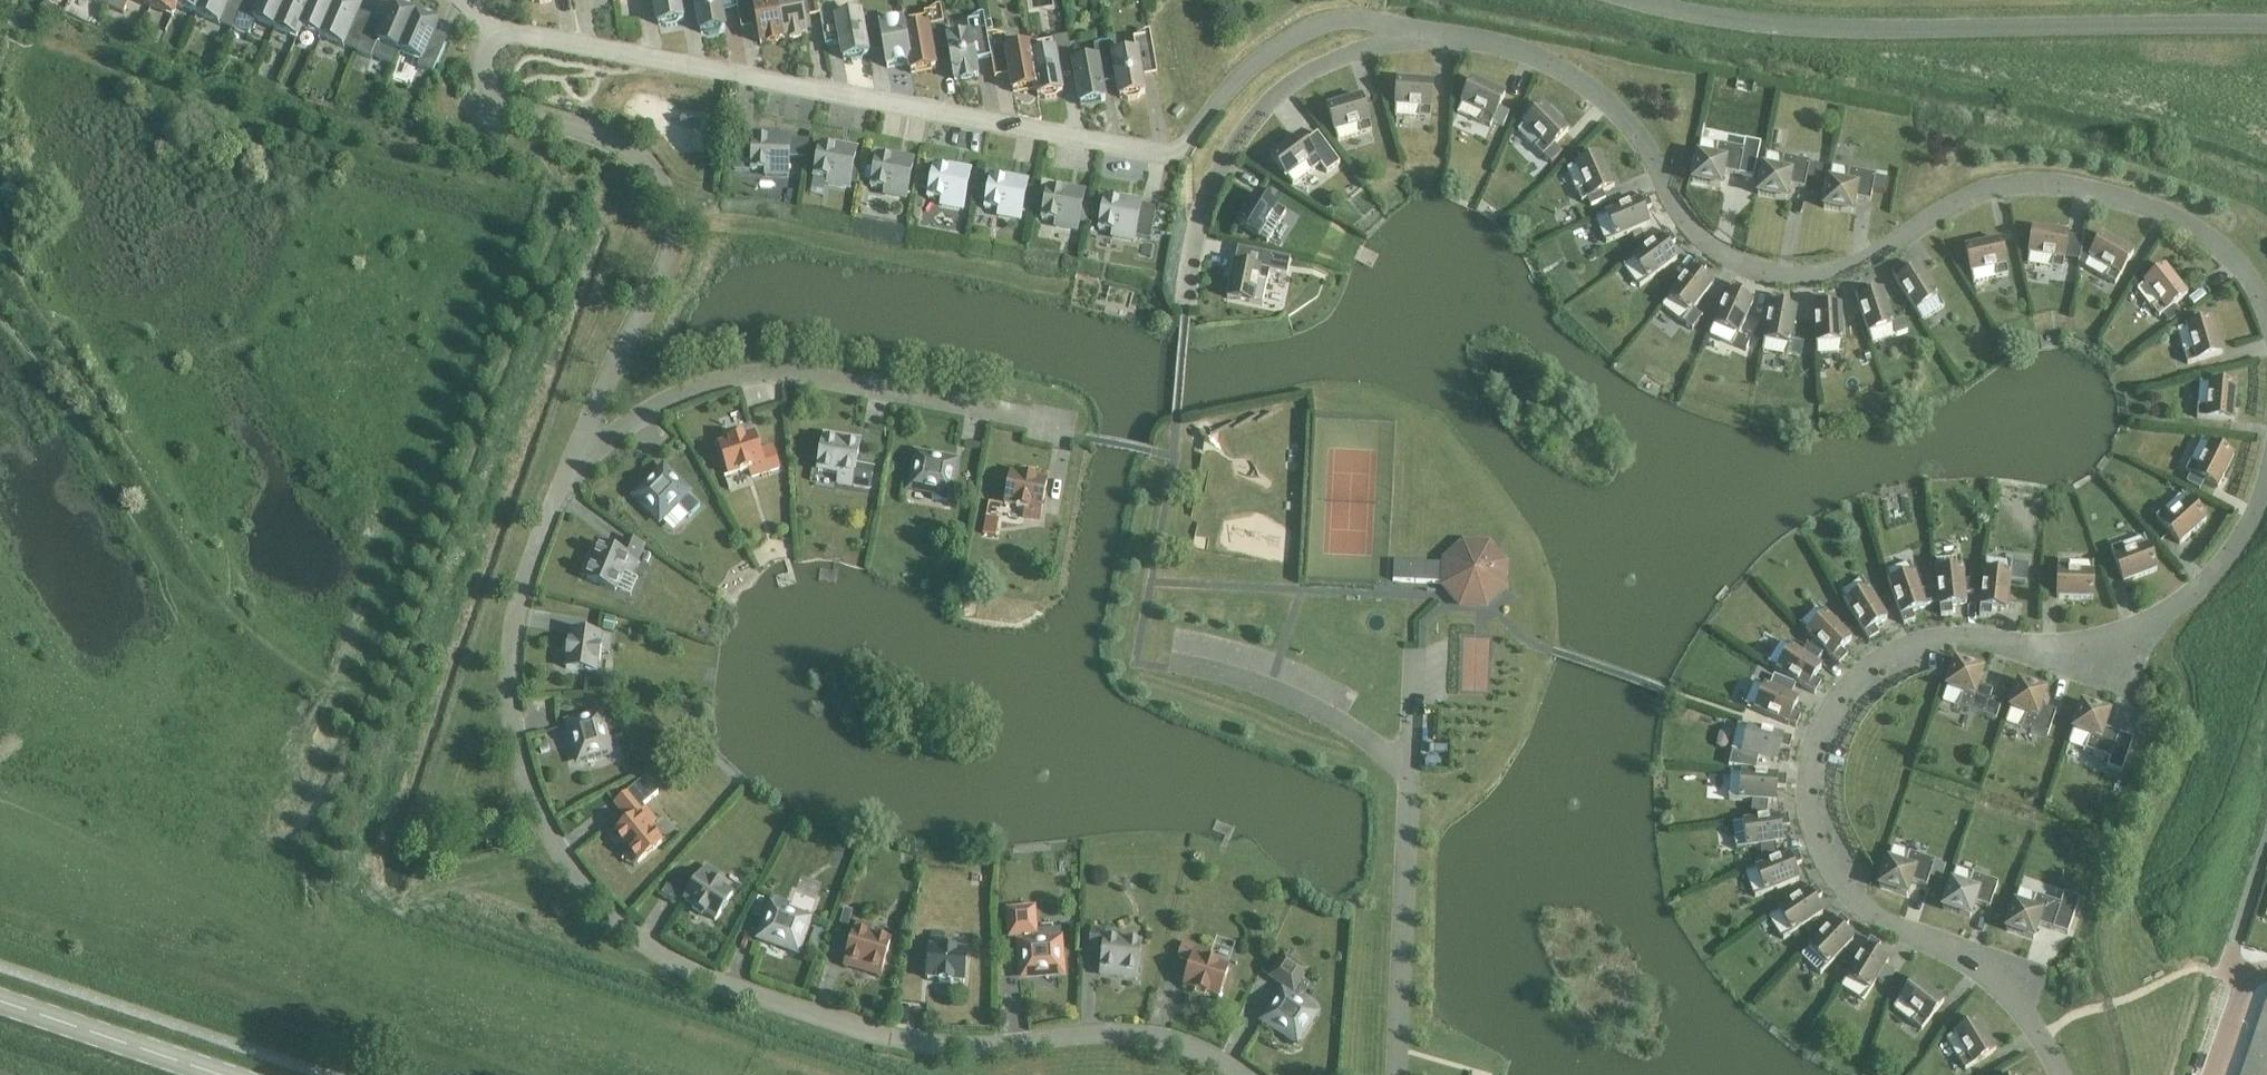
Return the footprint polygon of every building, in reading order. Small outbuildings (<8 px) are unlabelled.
[(109,9),(112,1),(111,0),(89,0),(109,9)] [(112,1),(109,9),(123,15),(130,0),(112,0),(112,1)] [(151,8),(173,17),(177,7),(176,7),(179,0),(154,0),(151,8)] [(176,7),(177,7),(197,16),(204,0),(179,0),(176,7)] [(197,16),(233,31),(236,23),(245,3),(239,0),(204,0),(197,16)] [(245,3),(236,23),(233,31),(247,38),(254,21),(275,30),(288,0),(246,0),(245,3)] [(309,0),(288,0),(275,30),(297,40),(301,30),(301,29),(313,1),(312,1),(309,0)] [(312,1),(313,1),(301,29),(301,30),(321,38),(338,0),(337,0),(312,0),(312,1)] [(346,40),(359,10),(338,0),(321,38),(357,54),(360,46),(346,40)] [(679,0),(654,0),(659,26),(662,26),(667,28),(676,27),(679,23),(683,22),(679,0)] [(720,0),(695,0),(701,34),(705,33),(709,36),(718,34),(721,30),(725,30),(720,0)] [(753,3),(760,45),(783,40),(776,0),(771,0),(753,3)] [(783,40),(807,36),(804,19),(801,0),(776,0),(783,40)] [(804,19),(819,17),(816,0),(801,0),(804,19)] [(360,46),(357,54),(372,60),(372,58),(393,67),(400,53),(416,15),(395,6),(387,24),(373,18),(360,46)] [(836,15),(834,7),(819,9),(820,18),(836,15)] [(942,21),(941,13),(925,16),(926,24),(942,21)] [(910,65),(904,33),(905,32),(903,23),(880,27),(878,14),(861,17),(866,48),(882,45),(887,69),(910,65)] [(416,15),(400,53),(420,62),(418,68),(433,74),(445,46),(431,40),(438,24),(416,15)] [(836,15),(820,18),(826,48),(841,45),(844,61),(848,60),(851,63),(861,61),(864,57),(868,56),(866,48),(861,17),(860,15),(837,19),(836,15)] [(985,29),(983,21),(967,24),(969,32),(985,29)] [(935,70),(928,28),(905,32),(904,33),(910,65),(911,74),(935,70)] [(970,36),(947,41),(954,82),(978,77),(975,62),(970,36)] [(1151,45),(1149,36),(1134,39),(1135,47),(1151,45)] [(1069,46),(1067,37),(1052,40),(1053,49),(1069,46)] [(1037,89),(1031,57),(1032,57),(1030,47),(1007,52),(1004,39),(988,41),(994,72),(1009,70),(1013,93),(1036,89),(1037,89)] [(1116,76),(1113,58),(1112,58),(1110,45),(1094,48),(1097,61),(1073,65),(1081,106),(1105,102),(1101,79),(1116,76)] [(1055,53),(1032,57),(1031,57),(1037,89),(1036,89),(1038,98),(1041,97),(1045,100),(1055,98),(1058,95),(1062,94),(1055,53)] [(1144,95),(1137,54),(1113,58),(1116,76),(1120,99),(1124,98),(1128,101),(1138,100),(1140,95),(1144,95)] [(1433,84),(1397,81),(1395,117),(1430,120),(1433,84)] [(1473,81),(1457,113),(1490,128),(1492,123),(1499,109),(1505,95),(1473,81)] [(1361,98),(1327,108),(1337,142),(1371,132),(1361,98)] [(1568,132),(1543,107),(1517,132),(1542,157),(1554,146),(1568,132)] [(1499,109),(1492,123),(1502,128),(1509,113),(1499,109)] [(1338,164),(1317,135),(1305,143),(1299,136),(1271,158),(1292,187),(1322,165),(1327,172),(1338,164)] [(808,142),(753,140),(751,171),(766,172),(765,177),(788,177),(788,173),(789,159),(804,159),(808,142)] [(1753,177),(1760,144),(1746,141),(1745,151),(1700,142),(1692,183),(1721,188),(1724,172),(1753,177)] [(1554,146),(1542,157),(1550,165),(1562,153),(1554,146)] [(820,147),(814,178),(828,180),(827,185),(849,189),(850,184),(851,183),(857,184),(860,170),(853,168),(856,154),(820,147)] [(1765,155),(1758,196),(1786,202),(1789,186),(1805,189),(1807,177),(1819,180),(1822,168),(1809,166),(1809,163),(1765,155)] [(1614,188),(1600,156),(1567,170),(1581,203),(1587,200),(1602,194),(1614,188)] [(866,169),(864,177),(873,179),(871,188),(885,191),(884,196),(906,200),(907,195),(913,164),(877,158),(874,171),(866,169)] [(920,178),(918,189),(929,191),(928,199),(942,202),(941,206),(963,210),(964,206),(970,175),(934,168),(931,180),(920,178)] [(1831,168),(1823,209),(1852,215),(1855,199),(1870,202),(1873,189),(1886,192),(1888,181),(1875,179),(1875,176),(1831,168)] [(980,190),(978,203),(986,205),(985,210),(999,212),(998,217),(1020,221),(1021,216),(1027,186),(990,179),(988,191),(980,190)] [(1047,190),(1042,220),(1056,223),(1055,227),(1077,232),(1078,227),(1079,224),(1087,226),(1091,207),(1082,206),(1084,196),(1047,190)] [(1255,194),(1236,225),(1267,244),(1286,214),(1255,194)] [(1602,194),(1587,200),(1591,208),(1605,201),(1602,194)] [(1652,209),(1647,198),(1595,219),(1606,244),(1649,226),(1643,212),(1652,209)] [(1104,200),(1099,231),(1113,233),(1112,238),(1134,242),(1135,238),(1149,240),(1155,210),(1141,207),(1104,200)] [(2033,229),(2027,265),(2062,270),(2068,235),(2033,229)] [(1668,233),(1623,267),(1639,288),(1677,260),(1668,249),(1676,243),(1668,233)] [(2084,267),(2115,285),(2133,254),(2103,236),(2091,256),(2084,267)] [(2008,276),(2000,241),(1965,248),(1973,284),(2008,276)] [(1234,264),(1227,299),(1262,307),(1270,272),(1290,277),(1293,259),(1240,249),(1237,265),(1234,264)] [(2081,251),(2079,264),(2084,267),(2091,256),(2081,251)] [(1706,270),(1697,263),(1662,307),(1683,324),(1693,311),(1712,287),(1700,278),(1706,270)] [(1902,268),(1891,274),(1921,322),(1944,307),(1919,268),(1907,276),(1902,268)] [(2187,296),(2165,268),(2137,290),(2159,318),(2163,315),(2174,307),(2187,296)] [(1743,289),(1732,285),(1709,336),(1733,347),(1738,338),(1753,304),(1739,298),(1743,289)] [(1866,288),(1854,292),(1871,345),(1897,337),(1893,324),(1883,292),(1868,297),(1866,288)] [(1784,299),(1772,297),(1762,352),(1788,357),(1797,311),(1782,308),(1784,299)] [(1825,299),(1813,299),(1817,355),(1843,354),(1841,307),(1826,308),(1825,299)] [(2174,307),(2163,315),(2169,323),(2180,315),(2174,307)] [(1693,311),(1683,324),(1692,330),(1701,318),(1693,311)] [(1903,321),(1893,324),(1897,337),(1907,333),(1903,321)] [(2177,331),(2187,365),(2222,355),(2212,321),(2177,331)] [(1738,338),(1733,347),(1745,352),(1749,343),(1738,338)] [(1791,342),(1788,357),(1799,359),(1801,344),(1791,342)] [(2236,386),(2200,383),(2197,419),(2233,422),(2236,386)] [(764,464),(754,435),(743,439),(742,438),(730,442),(730,443),(719,446),(728,476),(740,472),(740,473),(749,470),(752,478),(779,469),(777,460),(764,464)] [(823,441),(818,471),(839,475),(837,483),(870,489),(874,469),(856,466),(859,447),(823,441)] [(2234,457),(2201,441),(2185,472),(2191,475),(2205,482),(2218,489),(2234,457)] [(954,464),(918,457),(912,488),(933,492),(931,500),(947,503),(954,464)] [(664,471),(637,497),(660,519),(675,504),(688,518),(700,507),(692,499),(664,471)] [(1010,475),(1005,506),(1016,508),(1016,509),(1025,511),(1024,518),(1039,521),(1047,482),(1035,480),(1035,479),(1023,476),(1022,477),(1010,475)] [(2191,475),(2186,485),(2200,492),(2205,482),(2191,475)] [(2206,521),(2182,494),(2156,518),(2180,545),(2206,521)] [(601,546),(587,580),(615,592),(623,572),(631,575),(637,561),(644,545),(626,537),(619,553),(601,546)] [(2157,571),(2144,537),(2111,550),(2123,584),(2157,571)] [(1504,566),(1503,565),(1488,549),(1487,548),(1465,547),(1464,548),(1448,563),(1447,564),(1447,565),(1393,563),(1392,582),(1446,584),(1446,586),(1446,587),(1451,592),(1448,594),(1454,601),(1457,598),(1461,603),(1462,604),(1484,605),(1486,604),(1502,589),(1502,588),(1504,566)] [(1961,558),(1935,561),(1941,617),(1953,616),(1952,606),(1966,605),(1965,596),(1974,595),(1973,582),(1964,582),(1961,558)] [(1985,561),(1979,617),(1991,618),(1992,609),(2007,610),(2010,582),(2025,584),(2027,567),(2012,565),(2012,564),(1985,561)] [(2093,600),(2094,564),(2058,563),(2057,599),(2093,600)] [(1911,564),(1885,572),(1904,625),(1915,621),(1912,613),(1926,608),(1911,564)] [(1862,580),(1839,594),(1869,642),(1879,635),(1874,627),(1887,620),(1862,580)] [(1818,607),(1799,626),(1839,666),(1847,657),(1841,651),(1851,640),(1818,607)] [(604,617),(601,631),(611,633),(614,619),(604,617)] [(611,638),(571,633),(569,644),(568,644),(567,657),(568,657),(566,669),(597,674),(598,662),(600,662),(601,652),(608,654),(611,638)] [(1782,642),(1768,664),(1815,695),(1821,685),(1813,680),(1821,667),(1816,664),(1822,654),(1808,645),(1802,655),(1782,642)] [(1955,663),(1942,703),(1984,717),(1996,721),(2001,704),(1990,700),(1993,692),(1978,687),(1983,672),(1955,663)] [(1755,682),(1744,707),(1746,707),(1796,729),(1801,718),(1792,714),(1798,700),(1793,698),(1797,688),(1775,678),(1771,689),(1755,682)] [(2046,693),(2018,684),(2005,724),(2047,738),(2056,713),(2041,708),(2046,693)] [(2122,771),(2133,739),(2104,730),(2109,715),(2082,705),(2068,745),(2111,760),(2108,766),(2122,771)] [(608,715),(569,726),(579,761),(609,753),(606,741),(623,736),(616,713),(608,715)] [(1733,751),(1729,765),(1756,771),(1758,759),(1777,763),(1780,749),(1789,751),(1792,740),(1739,726),(1738,726),(1732,751),(1733,751)] [(1787,777),(1731,773),(1729,800),(1751,802),(1767,803),(1775,803),(1776,789),(1786,789),(1787,777)] [(628,823),(614,835),(638,863),(662,844),(648,827),(655,822),(645,810),(643,806),(658,793),(646,779),(627,794),(642,812),(628,823)] [(1751,802),(1751,812),(1766,814),(1767,803),(1751,802)] [(1788,816),(1732,824),(1736,851),(1759,847),(1775,845),(1783,844),(1780,829),(1790,828),(1788,816)] [(1775,845),(1759,847),(1762,862),(1777,856),(1775,845)] [(1935,863),(1892,848),(1879,888),(1907,897),(1912,883),(1926,888),(1929,880),(1934,864),(1935,863)] [(1798,853),(1745,873),(1755,898),(1799,881),(1793,868),(1802,864),(1798,853)] [(1934,864),(1929,880),(1940,883),(1945,867),(1934,864)] [(719,876),(706,868),(685,901),(695,908),(694,909),(705,916),(706,915),(716,921),(733,895),(722,889),(723,888),(715,883),(719,876)] [(1998,884),(1956,870),(1942,909),(1970,919),(1975,904),(1990,909),(1998,884)] [(667,887),(662,896),(673,903),(678,895),(667,887)] [(1816,887),(1769,918),(1783,940),(1822,914),(1814,902),(1822,897),(1816,887)] [(2019,891),(2006,931),(2033,940),(2038,925),(2068,936),(2079,902),(2065,897),(2062,905),(2019,891)] [(776,901),(760,941),(798,955),(811,920),(789,912),(791,906),(776,901)] [(843,908),(837,927),(848,929),(853,911),(843,908)] [(1034,908),(1008,910),(1010,938),(1021,937),(1024,976),(1061,974),(1058,943),(1058,935),(1036,936),(1034,908)] [(1840,916),(1801,957),(1820,975),(1853,942),(1842,931),(1849,925),(1840,916)] [(857,924),(846,962),(881,972),(890,942),(870,936),(872,928),(857,924)] [(815,930),(809,946),(817,950),(823,933),(815,930)] [(1121,933),(1105,932),(1105,934),(1092,932),(1090,948),(1103,949),(1101,971),(1138,975),(1141,944),(1120,942),(1121,933)] [(946,942),(931,940),(927,980),(939,981),(939,982),(952,983),(952,982),(964,983),(967,952),(955,951),(955,950),(945,949),(946,942)] [(1870,940),(1841,987),(1864,1001),(1877,980),(1885,967),(1888,962),(1876,954),(1881,946),(1870,940)] [(1219,998),(1229,969),(1217,965),(1218,964),(1209,961),(1211,954),(1183,945),(1179,958),(1192,962),(1184,987),(1195,991),(1207,995),(1208,994),(1219,998)] [(1293,991),(1305,973),(1284,959),(1272,978),(1287,988),(1266,1021),(1297,1041),(1314,1015),(1296,1003),(1300,996),(1293,991)] [(1885,967),(1877,980),(1887,987),(1895,973),(1885,967)] [(1893,1009),(1921,1031),(1944,1002),(1916,980),(1893,1009)] [(2258,1023),(2266,1026),(2266,1015),(2262,1013),(2258,1023)] [(1977,1021),(1946,1040),(1965,1071),(1996,1052),(1977,1021)] [(2255,1034),(2266,1038),(2266,1026),(2258,1023),(2255,1034)] [(2255,1034),(2251,1044),(2266,1050),(2266,1038),(2255,1034)] [(2251,1044),(2248,1055),(2266,1062),(2266,1050),(2251,1044)] [(2245,1061),(2244,1065),(2266,1073),(2266,1062),(2248,1055),(2245,1061)] [(2244,1065),(2241,1074),(2266,1074),(2266,1073),(2244,1065)]
